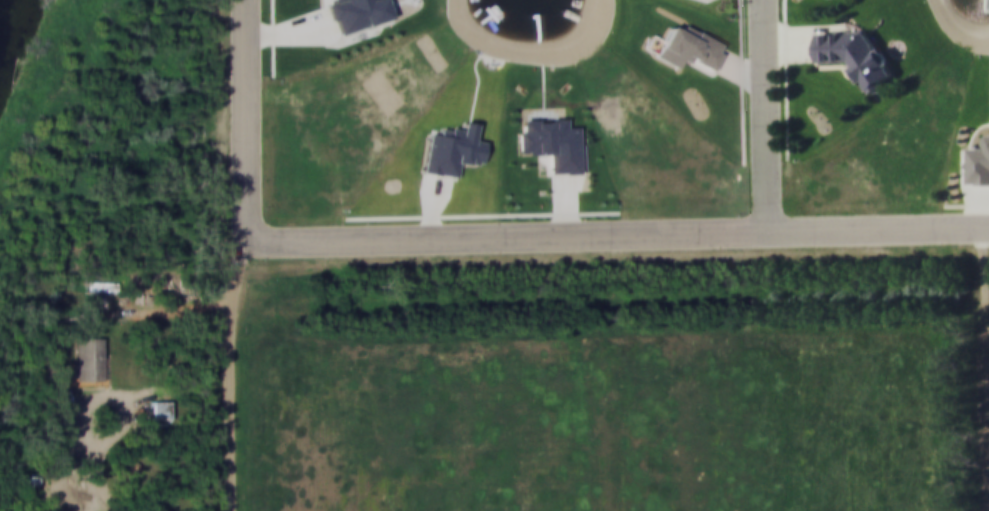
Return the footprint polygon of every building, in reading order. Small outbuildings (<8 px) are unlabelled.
[(712,72),(725,42),(681,23),(678,31),(665,25),(652,56),(676,67),(680,58),(712,72)] [(816,60),(851,60),(851,81),(865,81),(865,87),(888,87),(887,44),(868,44),(868,29),(816,30),(816,60)] [(988,133),(988,144),(968,144),(968,183),(988,183),(988,133)] [(103,337),(74,337),(74,381),(103,381),(103,337)]
